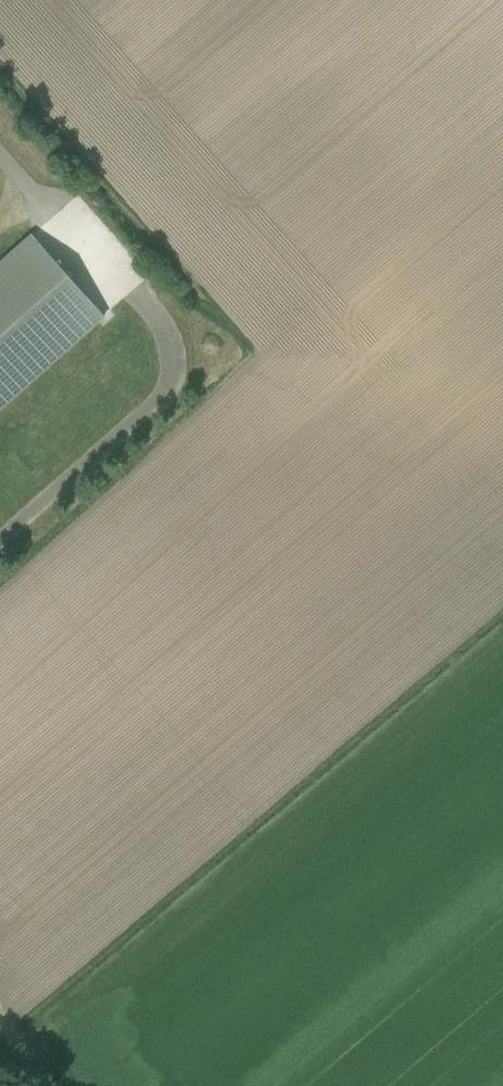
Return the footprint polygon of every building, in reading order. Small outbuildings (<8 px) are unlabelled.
[(104,317),(31,235),(0,263),(0,410),(104,317)]
